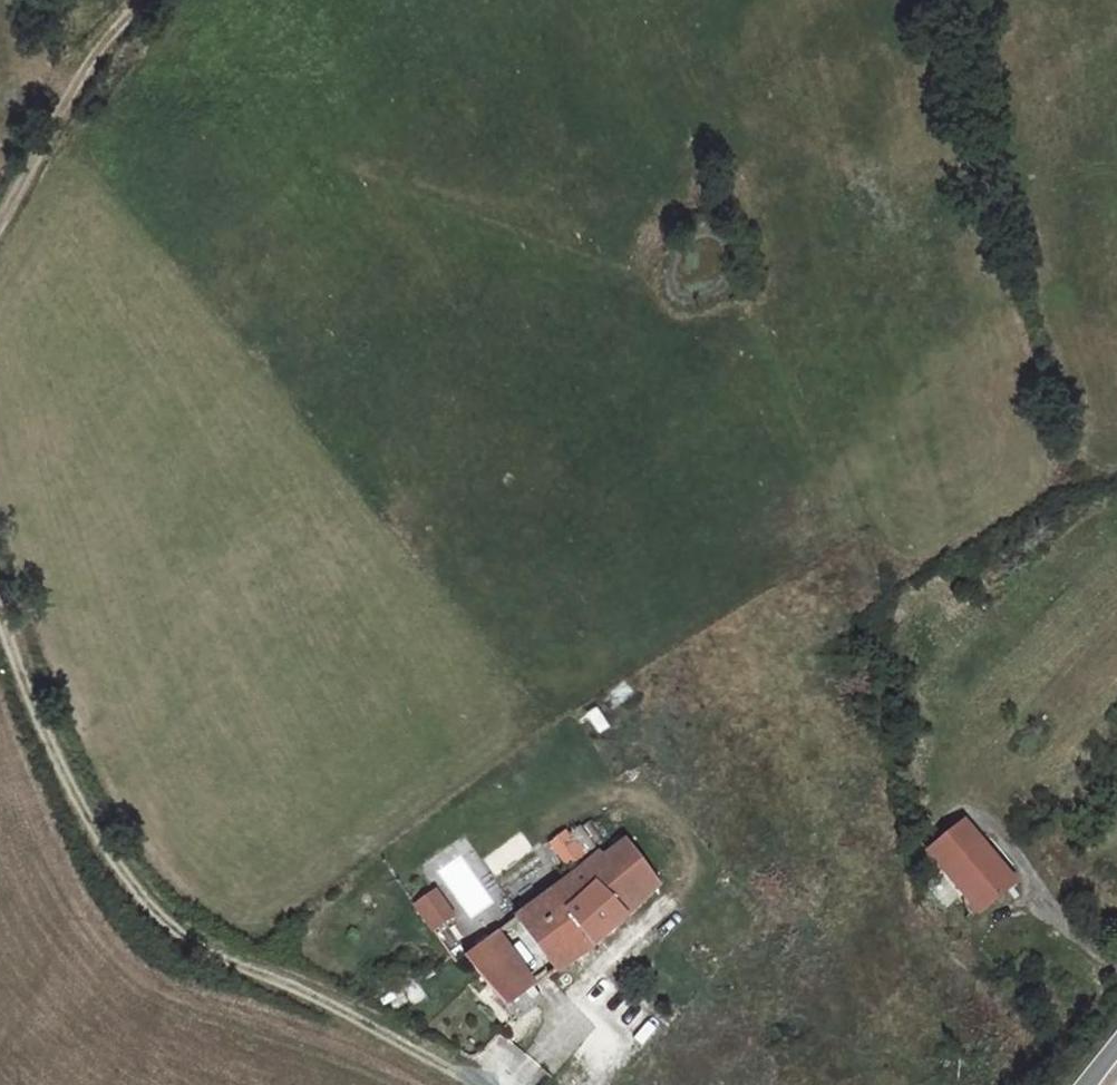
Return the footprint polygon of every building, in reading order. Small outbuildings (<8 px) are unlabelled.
[(595,708),(580,713),(589,737),(603,732),(595,708)] [(593,855),(579,825),(546,841),(560,871),(593,855)] [(967,916),(1000,888),(953,830),(917,859),(967,916)] [(471,921),(485,913),(491,923),(512,912),(474,844),(439,864),(471,921)] [(592,870),(505,935),(513,946),(545,991),(587,962),(654,900),(622,856),(596,874),(592,870)] [(422,910),(402,924),(420,949),(440,934),(422,910)] [(453,975),(492,1026),(516,1010),(519,1007),(497,976),(498,975),(482,952),(453,975)] [(524,1023),(516,1010),(492,1026),(503,1041),(524,1023)]
